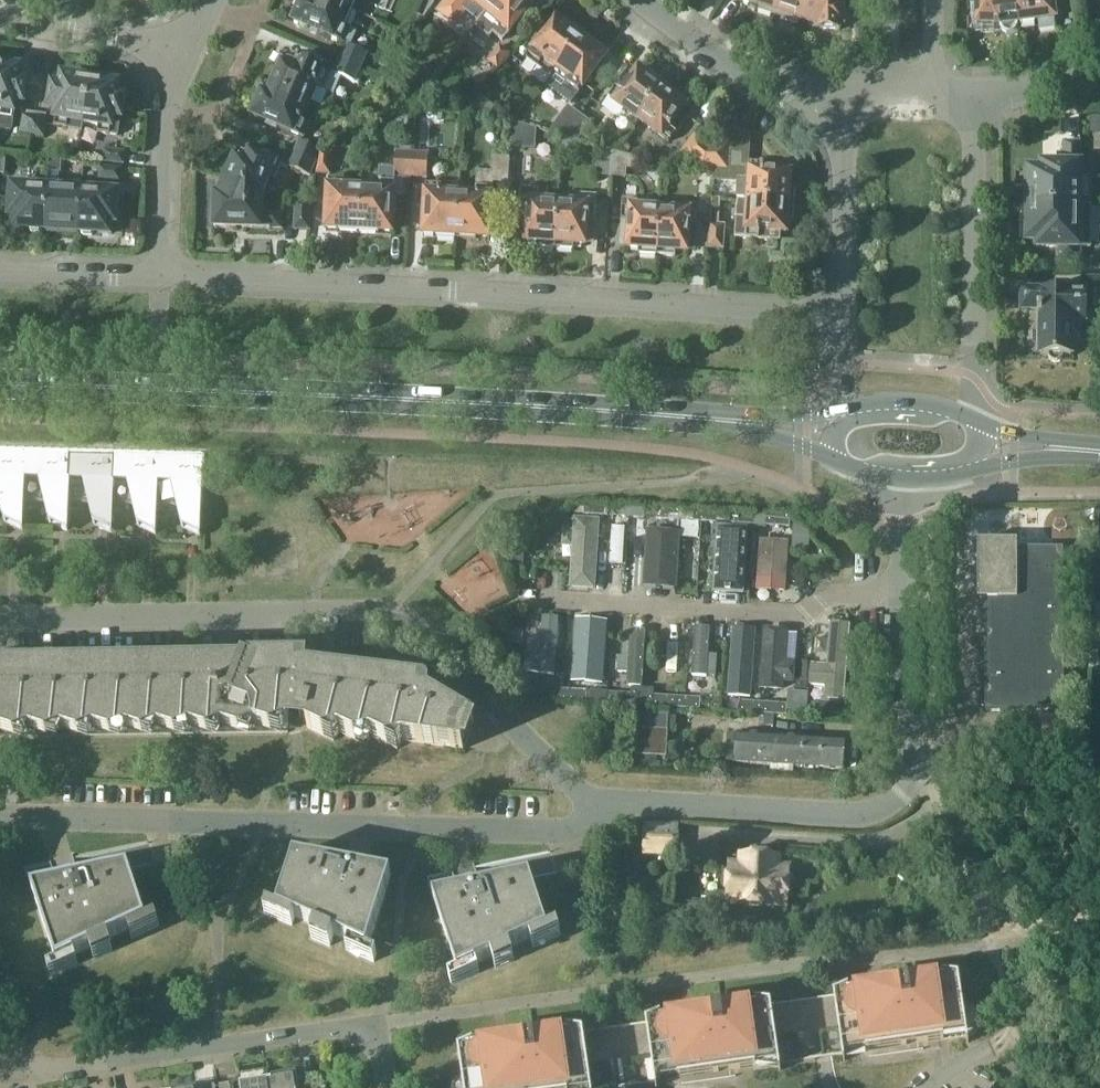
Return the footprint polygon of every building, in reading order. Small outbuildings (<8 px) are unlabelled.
[(332,0),(300,0),(298,6),(299,9),(294,21),(348,44),(342,58),(363,67),(369,52),(349,43),(353,33),(351,32),(359,12),(349,8),(332,0)] [(485,11),(494,0),(462,0),(473,9),(477,4),(485,11)] [(485,11),(500,23),(496,28),(506,36),(536,0),(494,0),(485,11)] [(778,0),(743,0),(743,1),(761,7),(760,10),(772,15),(773,11),(775,11),(778,0)] [(809,0),(778,0),(775,11),(786,16),(785,19),(798,24),(800,20),(802,21),(809,0)] [(802,21),(809,23),(821,24),(820,28),(838,29),(838,25),(843,25),(844,6),(842,6),(843,1),(840,1),(840,0),(809,0),(802,21)] [(1001,26),(1001,27),(1002,29),(1003,30),(1005,31),(1006,32),(1008,32),(1010,32),(1011,32),(1013,32),(1014,31),(1015,30),(1016,29),(1017,28),(1018,26),(1018,25),(1018,23),(1019,23),(1015,0),(977,0),(977,24),(992,25),(993,27),(1001,26)] [(1019,23),(1038,20),(1040,30),(1055,28),(1054,18),(1056,18),(1053,0),(1015,0),(1019,23)] [(551,77),(556,71),(582,35),(567,24),(565,26),(556,19),(527,59),(551,77)] [(582,35),(556,71),(569,80),(558,94),(571,103),(606,56),(597,49),(598,47),(582,35)] [(503,45),(490,61),(499,68),(510,54),(509,53),(510,51),(503,45)] [(274,83),(272,87),(310,103),(317,86),(334,94),(342,76),(356,82),(363,67),(342,58),(335,73),(299,58),(298,60),(287,55),(279,71),(276,72),(273,80),(274,83)] [(12,119),(13,112),(14,112),(16,101),(24,102),(27,80),(20,79),(21,68),(8,66),(6,62),(0,61),(0,117),(12,119)] [(640,120),(666,83),(651,72),(648,77),(632,66),(617,86),(609,97),(640,120)] [(83,131),(91,76),(79,74),(76,77),(63,75),(61,85),(53,84),(50,106),(57,108),(56,118),(57,119),(55,126),(83,131)] [(91,76),(83,131),(110,135),(111,127),(112,127),(114,117),(122,118),(125,96),(118,94),(119,84),(106,82),(104,78),(91,76)] [(666,83),(640,120),(669,142),(693,110),(678,99),(681,94),(666,83)] [(310,103),(272,87),(267,84),(263,92),(260,93),(257,100),(258,103),(253,115),(302,137),(309,120),(304,118),(310,103)] [(487,99),(477,91),(466,105),(479,109),(487,99)] [(579,115),(568,107),(549,132),(563,136),(579,115)] [(23,134),(33,135),(36,113),(27,111),(26,114),(25,114),(23,134)] [(36,113),(33,135),(44,137),(47,118),(46,117),(46,114),(36,113)] [(579,115),(563,136),(578,141),(591,123),(579,115)] [(529,126),(513,121),(512,148),(528,149),(529,126)] [(716,146),(714,181),(727,181),(740,180),(739,200),(795,204),(796,185),(791,184),(792,173),(789,173),(789,167),(776,166),(777,163),(749,161),(749,146),(750,136),(742,133),(718,125),(711,145),(714,146),(716,146)] [(693,164),(708,143),(697,134),(681,155),(693,164)] [(411,140),(400,139),(399,150),(411,150),(411,140)] [(319,160),(320,149),(317,148),(300,141),(294,154),(317,164),(319,160)] [(1025,204),(1085,204),(1085,161),(1080,161),(1080,142),(1066,142),(1066,141),(1064,141),(1064,152),(1066,152),(1066,163),(1057,163),(1057,164),(1044,164),(1044,170),(1030,170),(1030,185),(1025,185),(1025,204)] [(711,145),(708,143),(693,164),(701,169),(711,170),(711,181),(714,181),(716,146),(714,146),(711,145)] [(613,151),(600,147),(598,174),(612,175),(613,151)] [(104,148),(103,161),(125,164),(126,150),(104,148)] [(228,175),(226,178),(269,197),(282,166),(239,148),(233,163),(230,164),(227,171),(228,175)] [(320,149),(319,160),(318,173),(330,173),(332,151),(320,149)] [(396,183),(396,176),(411,177),(412,151),(396,150),(396,168),(380,167),(381,186),(361,185),(359,233),(379,233),(379,230),(392,231),(393,221),(394,200),(394,183),(396,183)] [(428,151),(412,151),(411,177),(427,177),(428,151)] [(646,161),(613,151),(612,175),(611,189),(625,190),(626,168),(645,170),(646,161)] [(317,164),(294,154),(289,167),(311,177),(317,164)] [(50,157),(49,172),(59,173),(60,173),(61,158),(50,157)] [(459,190),(456,238),(476,240),(476,236),(489,237),(490,227),(491,227),(492,205),(491,205),(492,188),(493,188),(494,181),(508,182),(509,157),(495,157),(494,170),(478,169),(477,191),(459,190)] [(97,165),(96,172),(96,176),(121,180),(122,169),(97,165)] [(269,197),(226,178),(224,184),(219,184),(218,195),(216,195),(215,226),(239,227),(239,225),(243,225),(242,227),(267,228),(267,230),(270,230),(270,228),(284,229),(284,227),(280,227),(280,215),(267,215),(268,197),(269,197)] [(340,232),(359,233),(361,185),(344,184),(344,180),(329,179),(328,196),(327,196),(326,218),(327,218),(327,228),(340,228),(340,232)] [(437,237),(456,238),(459,190),(441,189),(441,185),(426,184),(425,203),(423,223),(424,223),(424,233),(437,233),(437,237)] [(42,229),(45,229),(48,188),(27,187),(12,186),(11,216),(15,216),(14,227),(29,228),(32,232),(39,232),(42,229)] [(45,229),(79,232),(82,191),(48,188),(45,229)] [(538,247),(555,248),(558,203),(539,202),(540,189),(522,188),(519,233),(519,240),(538,242),(538,247)] [(91,191),(82,191),(79,232),(81,232),(84,236),(91,236),(95,233),(110,234),(111,223),(116,223),(118,193),(91,191)] [(578,206),(578,204),(558,203),(555,248),(574,249),(575,244),(585,245),(586,236),(593,237),(593,238),(595,238),(597,196),(582,195),(581,206),(578,206)] [(711,225),(710,248),(724,248),(725,225),(719,225),(722,198),(713,197),(712,225),(711,225)] [(639,254),(658,255),(661,206),(645,205),(645,202),(623,200),(620,247),(639,248),(639,254)] [(794,221),(795,204),(739,200),(737,217),(736,237),(747,238),(779,241),(780,231),(787,231),(788,220),(794,221)] [(295,229),(310,230),(311,203),(296,203),(295,229)] [(1085,204),(1025,204),(1025,226),(1029,226),(1029,241),(1042,241),(1042,246),(1034,246),(1034,248),(1059,248),(1059,259),(1058,259),(1058,260),(1080,260),(1080,251),(1095,251),(1095,204),(1085,204)] [(688,238),(695,239),(694,245),(696,245),(698,213),(692,213),(692,208),(661,206),(658,255),(676,256),(676,251),(687,251),(688,238)] [(1049,355),(1049,357),(1050,358),(1050,359),(1051,360),(1052,360),(1053,361),(1054,362),(1056,362),(1057,362),(1059,362),(1060,361),(1061,360),(1062,359),(1063,358),(1064,357),(1064,355),(1071,356),(1072,320),(1099,321),(1099,258),(1088,258),(1088,271),(1082,271),(1082,288),(1084,288),(1084,293),(1071,292),(1071,291),(1042,291),(1042,292),(1028,292),(1028,293),(1024,294),(1024,308),(1029,308),(1029,310),(1039,310),(1039,349),(1042,349),(1042,356),(1049,355)] [(4,519),(24,519),(24,502),(26,446),(0,445),(0,502),(4,519)] [(26,446),(24,502),(45,502),(49,520),(69,521),(69,503),(71,447),(26,446)] [(71,447),(69,503),(89,504),(93,522),(113,522),(114,504),(115,449),(71,447)] [(115,449),(114,504),(133,505),(137,523),(157,524),(158,506),(159,450),(115,449)] [(159,450),(158,506),(177,506),(181,524),(201,525),(202,507),(203,473),(204,453),(204,451),(159,450)] [(615,506),(609,506),(609,504),(585,502),(585,504),(573,504),(572,513),(608,515),(608,518),(614,518),(615,506)] [(652,508),(645,508),(645,506),(622,504),(621,507),(615,506),(614,518),(621,519),(621,516),(644,517),(644,526),(650,526),(652,508)] [(688,511),(682,510),(682,508),(658,507),(658,509),(652,508),(650,526),(651,526),(657,518),(687,520),(688,511)] [(724,513),(718,513),(718,510),(694,509),(694,511),(688,511),(687,520),(724,523),(724,513)] [(761,515),(754,515),(754,513),(731,511),(731,513),(724,513),(724,523),(760,525),(761,515)] [(790,527),(791,517),(791,515),(767,513),(767,516),(761,515),(760,525),(784,526),(783,539),(800,539),(804,545),(811,539),(796,522),(790,527)] [(986,600),(986,710),(1064,710),(1064,548),(1018,548),(1018,541),(1015,541),(998,541),(998,542),(979,542),(979,547),(978,547),(979,574),(979,588),(988,588),(988,589),(989,589),(989,598),(985,598),(985,600),(986,600)] [(518,656),(507,658),(511,671),(521,669),(518,656)] [(628,673),(629,658),(617,657),(616,672),(628,673)] [(288,732),(288,731),(288,726),(308,728),(309,720),(301,718),(304,706),(303,706),(306,670),(308,661),(295,661),(295,660),(4,664),(4,665),(0,665),(0,736),(288,732)] [(808,676),(808,662),(798,661),(798,675),(808,676)] [(463,749),(464,747),(466,743),(467,742),(469,737),(470,733),(471,731),(472,728),(473,724),(474,722),(430,696),(428,695),(422,694),(424,687),(426,687),(426,685),(327,672),(322,671),(322,672),(306,670),(303,706),(304,706),(301,718),(309,720),(308,728),(334,741),(340,732),(366,745),(372,736),(398,749),(404,740),(463,749)] [(807,689),(808,677),(797,676),(796,688),(807,689)] [(563,701),(564,688),(540,686),(540,689),(520,688),(520,698),(563,701)] [(588,689),(564,688),(563,701),(608,703),(608,693),(608,692),(588,691),(588,689)] [(632,693),(608,692),(608,693),(608,703),(631,705),(642,705),(642,703),(643,694),(643,689),(632,688),(632,693)] [(740,712),(763,713),(764,702),(741,701),(741,689),(722,688),(720,711),(740,712)] [(799,691),(798,711),(799,711),(808,712),(809,700),(809,692),(799,691)] [(642,705),(653,706),(677,708),(678,696),(643,694),(642,703),(642,705)] [(701,698),(678,696),(677,708),(700,709),(701,698)] [(846,715),(847,704),(830,702),(822,701),(821,701),(820,713),(846,715)] [(773,703),(764,702),(763,713),(787,715),(787,710),(788,704),(773,703)] [(810,702),(810,710),(819,711),(820,703),(810,702)] [(638,714),(636,755),(667,757),(669,715),(638,714)] [(738,734),(736,762),(843,769),(845,741),(738,734)] [(678,826),(645,825),(644,852),(677,854),(678,826)] [(297,847),(269,937),(361,966),(368,949),(371,939),(372,935),(455,962),(459,972),(466,992),(558,962),(531,878),(459,892),(435,897),(428,877),(410,880),(392,874),(367,869),(344,862),(339,860),(340,859),(337,858),(337,860),(297,847)] [(729,864),(728,889),(740,890),(739,902),(788,905),(789,880),(777,879),(779,855),(754,854),(753,866),(729,864)] [(0,868),(0,935),(53,952),(57,963),(58,962),(65,982),(156,952),(146,922),(147,921),(129,868),(80,878),(33,888),(26,868),(9,872),(0,868)] [(655,1081),(656,1087),(658,1087),(657,1081),(679,1078),(720,1072),(730,1070),(735,1070),(757,1067),(779,1063),(780,1070),(781,1070),(780,1063),(816,1058),(832,1056),(843,1054),(844,1061),(845,1061),(844,1054),(861,1052),(867,1051),(907,1045),(918,1043),(944,1040),(967,1036),(967,1043),(969,1043),(968,1036),(972,1035),(976,1032),(979,1029),(980,1024),(980,1020),(979,1016),(976,1012),(973,1009),(968,1008),(964,1008),(959,976),(944,974),(943,976),(944,976),(944,978),(911,983),(910,981),(901,982),(900,982),(901,985),(895,985),(874,989),(849,992),(849,990),(850,989),(849,988),(834,994),(772,1003),(756,1002),(756,1003),(756,1006),(723,1010),(722,1008),(713,1009),(713,1012),(708,1013),(687,1016),(668,1018),(662,1019),(661,1017),(662,1016),(661,1015),(647,1021),(584,1030),(568,1029),(568,1030),(569,1033),(535,1037),(535,1035),(525,1036),(525,1037),(525,1039),(474,1046),(473,1044),(474,1044),(473,1042),(459,1049),(463,1080),(459,1082),(455,1084),(452,1087),(608,1087),(655,1081)] [(267,1080),(269,1087),(325,1087),(324,1087),(323,1086),(322,1084),(321,1083),(320,1081),(319,1080),(318,1078),(317,1077),(316,1078),(317,1079),(304,1080),(304,1082),(295,1083),(294,1076),(267,1080)] [(267,1080),(241,1084),(241,1087),(269,1087),(267,1080)]
